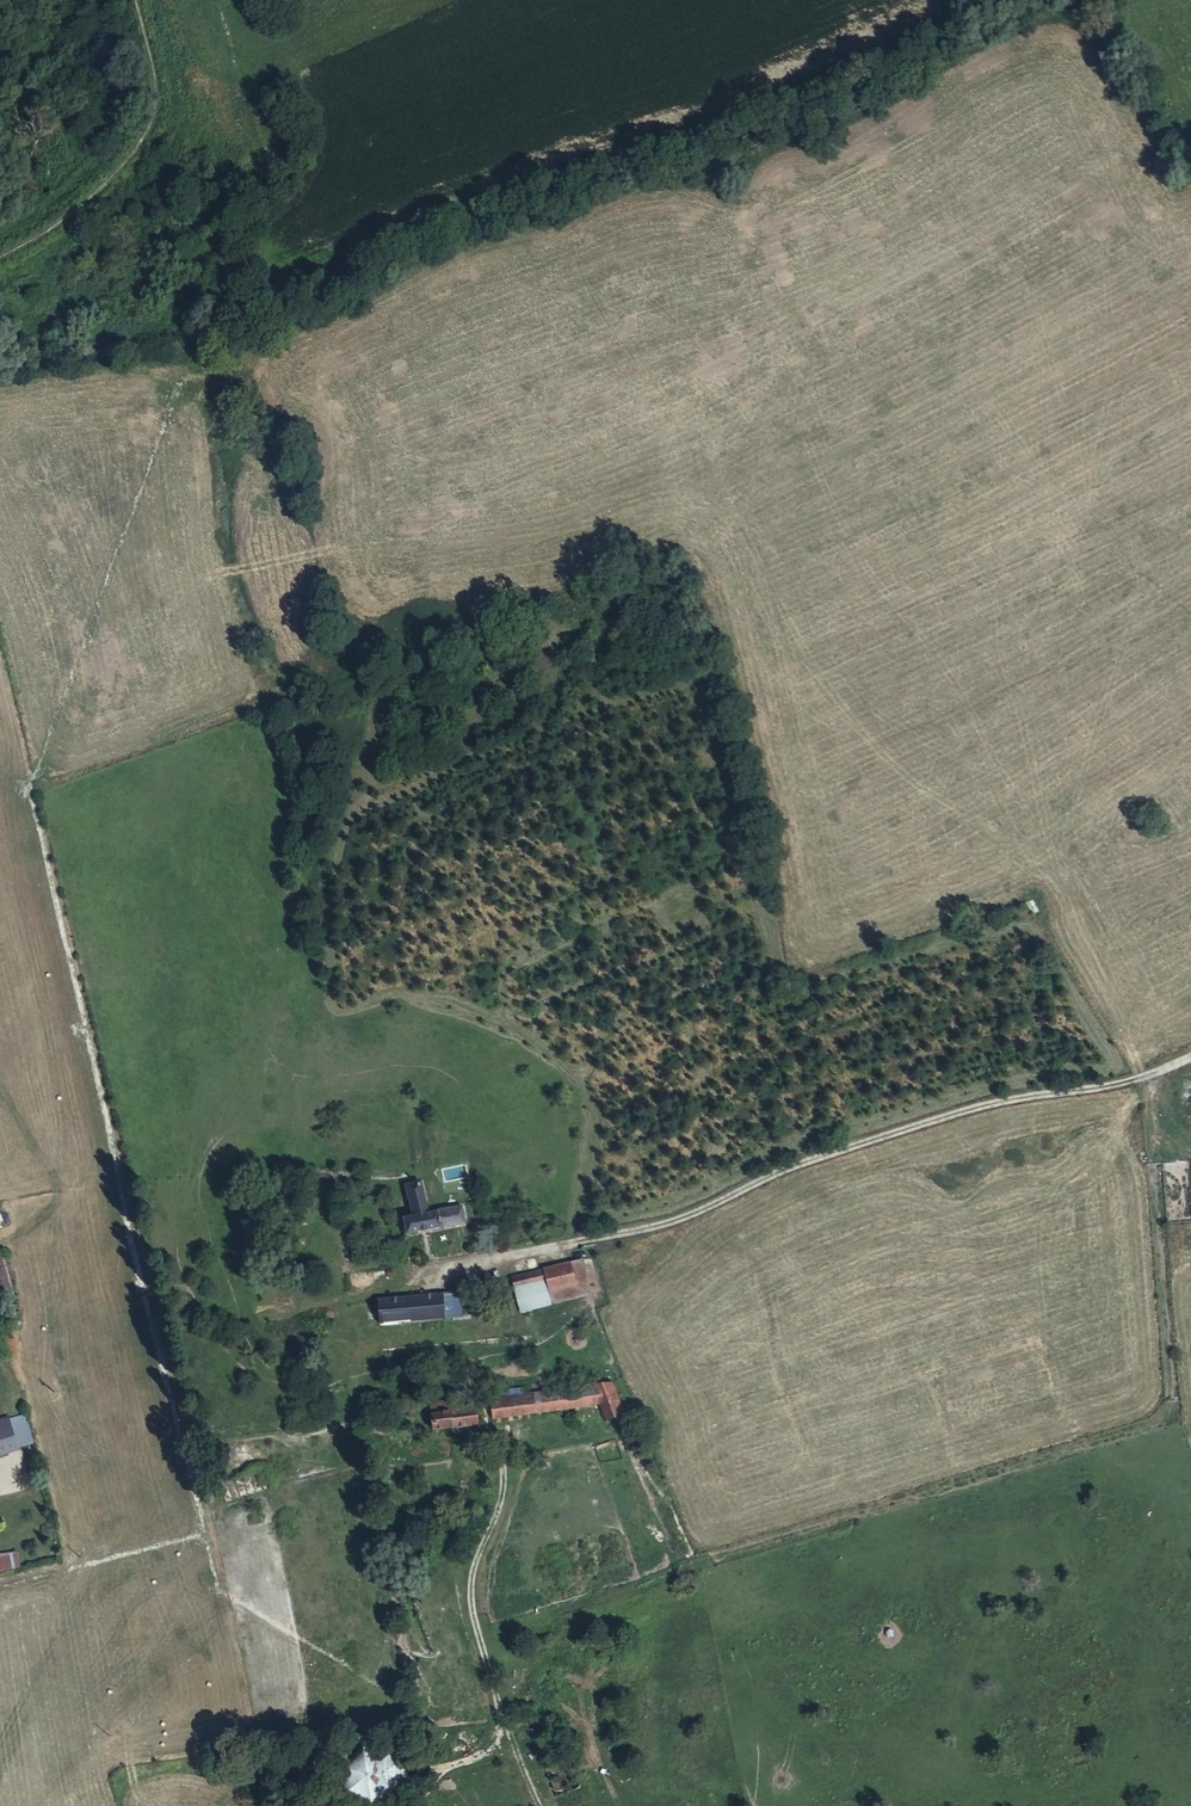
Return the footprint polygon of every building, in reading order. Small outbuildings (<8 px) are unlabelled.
[(447,1231),(441,1210),(432,1212),(424,1180),(408,1184),(415,1215),(405,1217),(410,1238),(444,1229),(447,1231)] [(466,1204),(441,1210),(447,1231),(470,1225),(466,1204)] [(0,1253),(0,1300),(12,1298),(5,1252),(0,1253)] [(532,1320),(538,1318),(602,1304),(596,1266),(587,1268),(592,1292),(563,1299),(560,1289),(526,1296),(530,1317),(532,1320)] [(592,1292),(587,1268),(557,1275),(560,1289),(563,1299),(592,1292)] [(523,1283),(526,1296),(560,1289),(557,1275),(523,1283)] [(454,1315),(388,1325),(396,1377),(399,1379),(412,1377),(426,1375),(471,1367),(543,1354),(538,1318),(532,1320),(530,1317),(526,1296),(523,1283),(467,1295),(469,1312),(454,1315)] [(450,1298),(454,1315),(469,1312),(467,1295),(450,1298)] [(385,1309),(388,1325),(454,1315),(450,1298),(385,1309)] [(496,1402),(497,1415),(581,1405),(605,1403),(614,1424),(631,1416),(619,1388),(496,1402)] [(436,1416),(476,1410),(474,1400),(435,1407),(436,1416)] [(581,1405),(497,1415),(497,1422),(524,1418),(554,1416),(599,1412),(608,1427),(614,1424),(605,1403),(581,1405)] [(482,1412),(438,1418),(440,1435),(484,1430),(482,1412)] [(21,1566),(17,1549),(0,1552),(0,1571),(21,1566)] [(353,1745),(350,1784),(401,1788),(404,1749),(353,1745)]
